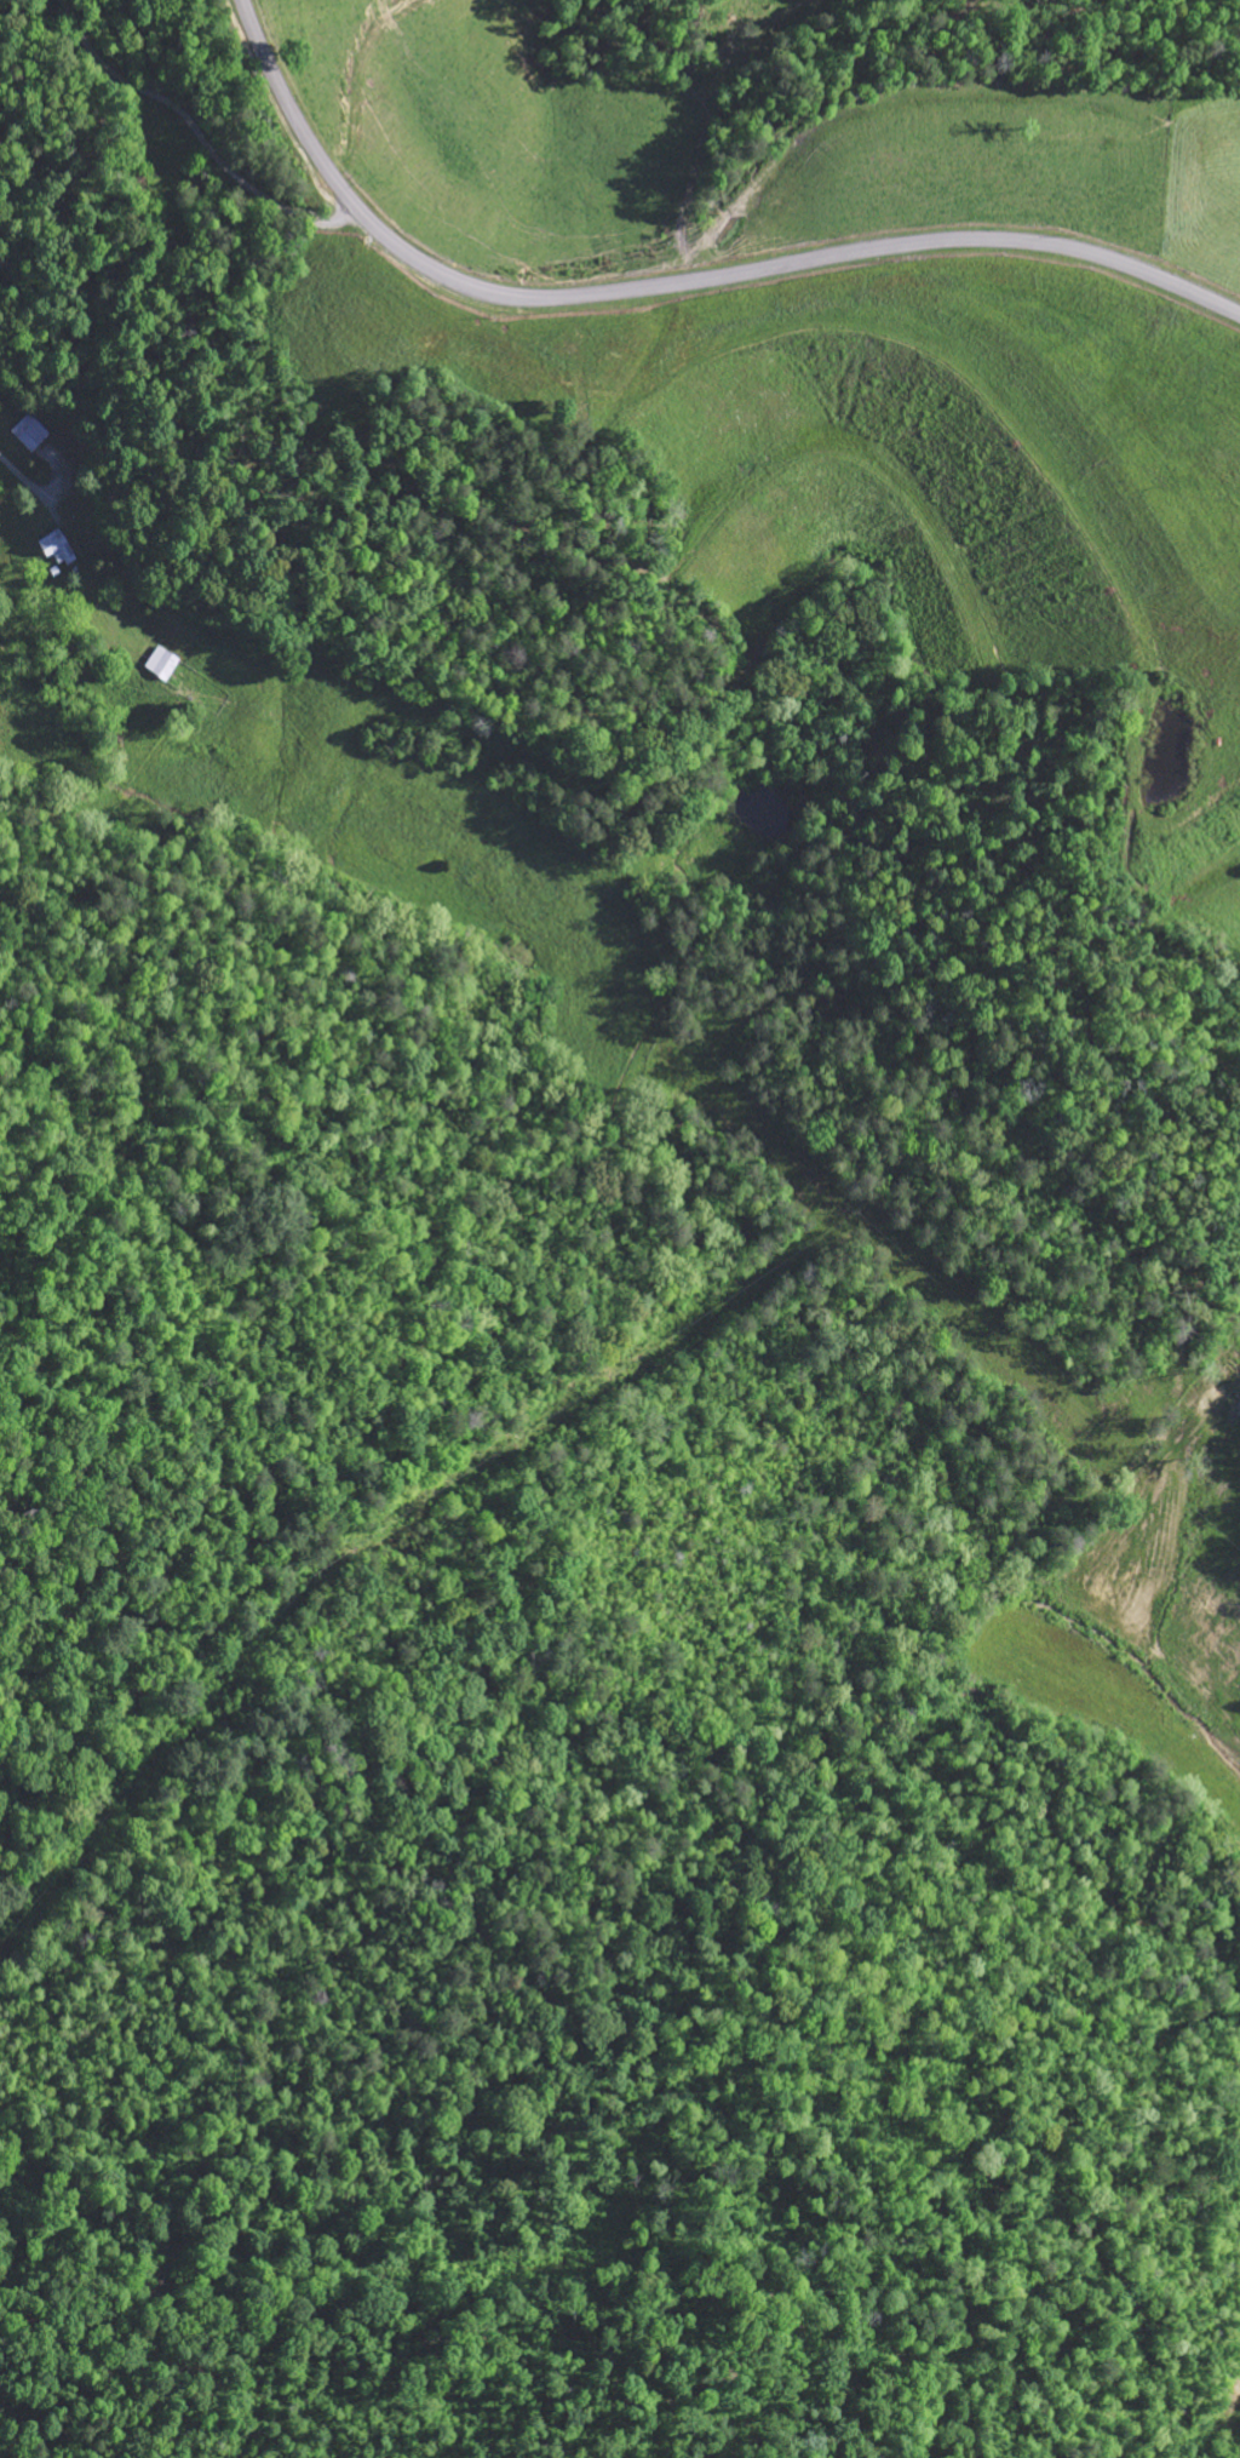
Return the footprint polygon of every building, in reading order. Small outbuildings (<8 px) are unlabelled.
[(32,453),(52,434),(32,412),(11,430),(32,453)] [(78,557),(60,527),(38,541),(48,557),(54,554),(62,566),(78,557)] [(145,666),(167,681),(181,659),(160,644),(145,666)]
